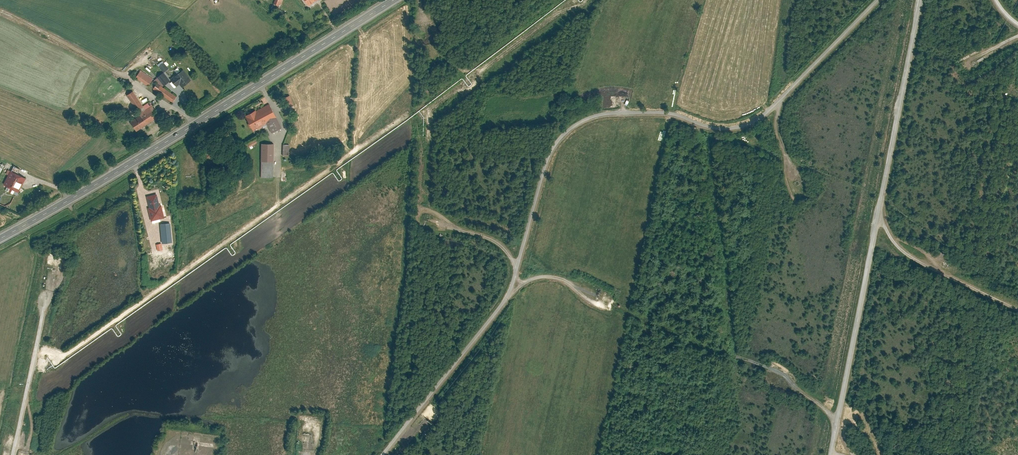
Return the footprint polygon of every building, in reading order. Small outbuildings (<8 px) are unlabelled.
[(160,66),(165,72),(170,68),(165,62),(160,66)] [(180,84),(183,87),(193,80),(184,69),(171,79),(177,86),(180,84)] [(155,78),(141,70),(136,77),(150,86),(155,78)] [(165,85),(171,80),(165,72),(158,77),(165,85)] [(177,96),(158,82),(154,88),(173,102),(177,96)] [(160,115),(150,100),(143,105),(133,90),(126,94),(140,114),(130,120),(137,130),(160,115)] [(288,107),(294,104),(289,94),(284,97),(288,107)] [(282,127),(269,103),(257,110),(256,110),(246,115),(250,121),(249,124),(250,127),(253,128),(254,130),(267,122),(273,132),(282,127)] [(250,146),(257,142),(255,138),(248,142),(250,146)] [(275,143),(262,143),(262,177),(274,177),(275,143)] [(6,174),(9,175),(3,185),(8,187),(6,190),(14,195),(15,191),(18,193),(25,179),(11,171),(8,170),(6,174)] [(158,193),(147,196),(150,207),(149,207),(152,220),(168,216),(164,204),(160,205),(158,193)] [(171,222),(161,223),(163,243),(173,242),(171,222)]
